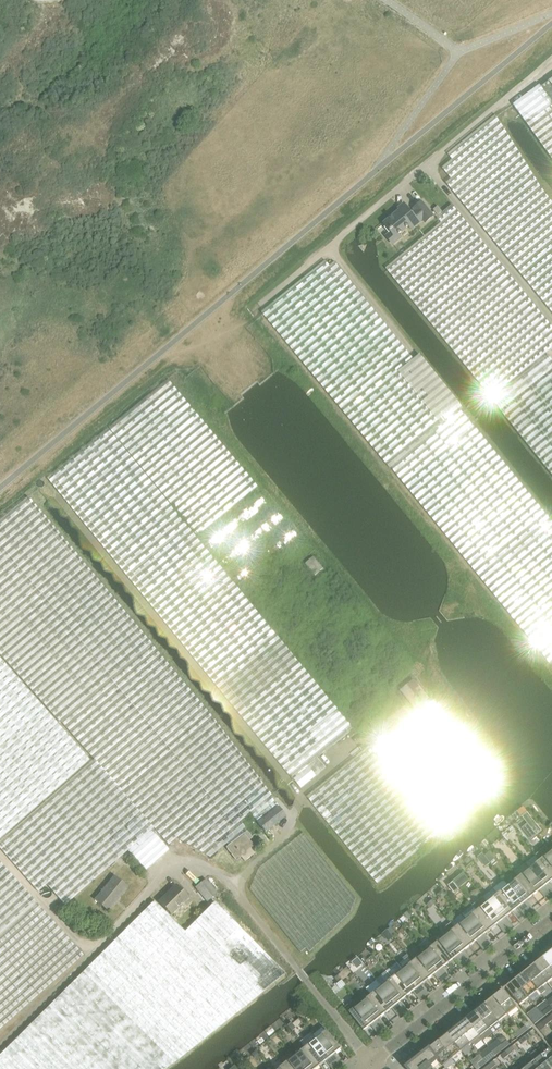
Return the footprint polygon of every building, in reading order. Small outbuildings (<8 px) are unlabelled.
[(541,88),(551,101),(551,80),(541,88)] [(541,88),(540,85),(514,105),(551,158),(551,101),(541,88)] [(540,188),(495,116),(448,154),(452,160),(442,169),(451,179),(446,183),(551,312),(551,203),(540,188)] [(404,204),(399,209),(400,210),(384,224),(391,232),(386,237),(392,244),(400,238),(397,235),(409,226),(411,228),(419,223),(417,221),(421,218),(425,222),(433,216),(421,203),(414,209),(416,211),(412,214),(404,204)] [(452,205),(437,218),(441,223),(386,268),(492,397),(551,347),(551,327),(452,205)] [(438,215),(442,212),(437,206),(433,210),(438,215)] [(473,425),(472,426),(448,447),(435,429),(442,423),(399,371),(413,360),(334,262),(329,266),(325,261),(261,312),(389,468),(390,467),(549,662),(551,660),(551,523),(473,425)] [(251,342),(246,347),(261,367),(267,362),(251,342)] [(420,354),(413,360),(399,371),(442,423),(435,429),(448,447),(472,426),(459,410),(462,407),(420,354)] [(548,356),(493,400),(551,475),(551,360),(548,356)] [(47,479),(186,648),(292,777),(353,728),(196,537),(220,517),(257,487),(186,402),(168,379),(109,428),(107,430),(47,479)] [(257,492),(225,517),(199,538),(210,551),(270,503),(261,492),(259,494),(257,492)] [(243,834),(241,831),(245,828),(240,821),(250,813),(271,796),(270,795),(208,712),(186,686),(28,497),(0,521),(0,655),(59,722),(60,721),(93,760),(91,761),(151,830),(154,828),(168,845),(176,839),(186,844),(210,856),(226,842),(228,846),(243,834)] [(225,569),(285,521),(273,507),(213,555),(225,569)] [(239,587),(299,538),(288,524),(228,573),(239,587)] [(306,564),(315,575),(324,569),(314,557),(306,564)] [(89,760),(37,702),(0,661),(0,838),(89,760)] [(415,709),(428,698),(414,680),(400,691),(415,709)] [(437,829),(492,784),(484,773),(488,769),(432,699),(371,747),(437,829)] [(307,796),(373,878),(378,884),(439,834),(435,829),(369,747),(307,796)] [(316,775),(326,767),(318,758),(308,766),(316,775)] [(128,851),(151,830),(91,761),(0,841),(0,850),(38,892),(47,885),(65,906),(128,851)] [(301,788),(315,776),(308,768),(294,779),(301,788)] [(271,798),(271,796),(250,813),(265,832),(285,816),(271,798)] [(523,806),(517,811),(521,816),(526,811),(527,811),(523,806)] [(526,811),(521,816),(527,823),(537,835),(542,831),(526,811)] [(527,823),(521,828),(531,839),(537,835),(527,823)] [(168,850),(151,830),(128,851),(131,855),(145,871),(168,850)] [(243,834),(228,846),(226,847),(236,861),(241,857),(244,861),(257,851),(249,841),(252,838),(247,831),(243,834)] [(351,913),(356,899),(303,833),(260,868),(250,889),(301,952),(306,948),(310,952),(351,913)] [(539,860),(551,876),(551,854),(546,846),(536,854),(540,859),(539,860)] [(485,871),(498,862),(489,848),(476,856),(485,871)] [(529,868),(543,887),(546,885),(551,880),(551,876),(539,860),(529,868)] [(83,955),(0,863),(0,1030),(83,955)] [(519,877),(518,877),(533,895),(541,889),(545,894),(550,890),(546,885),(543,887),(529,868),(525,863),(514,871),(519,877)] [(459,888),(469,880),(463,873),(453,881),(456,885),(459,888)] [(107,911),(127,888),(114,877),(94,900),(107,911)] [(525,902),(533,895),(518,877),(508,885),(522,904),(525,902)] [(206,902),(217,893),(205,880),(195,888),(206,902)] [(508,885),(497,894),(512,912),(520,906),(524,911),(529,907),(525,902),(522,904),(508,885)] [(170,915),(187,898),(175,886),(158,903),(170,915)] [(493,889),(482,897),(501,921),(504,918),(512,912),(497,894),(493,889)] [(442,890),(437,895),(441,900),(447,895),(442,890)] [(482,897),(472,905),(491,929),(499,923),(503,928),(508,924),(504,918),(501,921),(482,897)] [(427,905),(430,909),(436,903),(432,899),(427,905)] [(186,929),(184,931),(153,901),(84,970),(0,1055),(0,1068),(164,1068),(175,1061),(186,1052),(262,992),(193,922),(186,929)] [(213,902),(193,922),(262,992),(285,974),(213,902)] [(472,905),(461,914),(480,937),(483,935),(491,929),(472,905)] [(534,912),(529,907),(524,911),(528,917),(534,912)] [(461,914),(451,922),(470,946),(477,940),(482,945),(487,940),(483,935),(480,937),(461,914)] [(440,931),(444,936),(459,954),(462,952),(470,946),(451,922),(440,931)] [(513,929),(508,924),(503,928),(507,933),(513,929)] [(393,936),(396,933),(390,927),(387,929),(393,936)] [(444,936),(434,944),(448,963),(456,956),(461,962),(466,957),(462,952),(459,954),(444,936)] [(491,946),(487,940),(482,945),(486,950),(491,946)] [(434,944),(423,953),(438,971),(441,969),(448,963),(434,944)] [(542,958),(551,970),(551,951),(542,958)] [(423,953),(413,961),(427,980),(435,973),(439,979),(445,974),(441,969),(438,971),(423,953)] [(408,955),(397,963),(402,970),(417,988),(420,986),(421,984),(427,980),(413,961),(408,955)] [(470,963),(466,957),(461,962),(465,967),(470,963)] [(363,964),(358,958),(352,963),(357,969),(363,964)] [(533,965),(547,983),(551,979),(551,970),(542,958),(533,965)] [(533,965),(524,973),(538,990),(547,983),(533,965)] [(402,970),(392,978),(406,996),(413,991),(414,990),(418,995),(424,991),(420,986),(417,988),(402,970)] [(524,973),(515,980),(529,997),(538,990),(524,973)] [(449,980),(445,974),(439,979),(444,984),(449,980)] [(381,986),(396,1005),(399,1003),(400,1001),(406,996),(392,978),(381,986)] [(337,990),(346,985),(342,979),(333,984),(337,990)] [(519,1005),(529,997),(515,980),(505,988),(519,1005)] [(366,990),(371,995),(385,1013),(393,1007),(397,1012),(403,1008),(399,1003),(396,1005),(381,986),(377,981),(366,990)] [(503,990),(493,997),(507,1014),(517,1007),(503,990)] [(428,997),(424,991),(418,995),(423,1001),(428,997)] [(385,1013),(371,995),(360,1003),(375,1022),(377,1020),(385,1013)] [(511,1020),(507,1014),(493,997),(484,1004),(498,1022),(503,1018),(507,1023),(511,1020)] [(372,1024),(376,1029),(382,1025),(377,1020),(375,1022),(360,1003),(356,998),(345,1007),(364,1030),(372,1024)] [(484,1004),(475,1012),(489,1029),(498,1022),(484,1004)] [(407,1013),(403,1008),(397,1012),(402,1018),(407,1013)] [(547,1008),(541,1013),(544,1017),(550,1012),(547,1008)] [(475,1012),(466,1019),(480,1036),(489,1029),(475,1012)] [(466,1019),(457,1026),(470,1044),(473,1046),(482,1039),(480,1036),(466,1019)] [(544,1027),(549,1023),(546,1019),(541,1023),(544,1027)] [(296,1028),(292,1023),(288,1025),(292,1031),(296,1028)] [(386,1030),(382,1025),(376,1029),(381,1035),(386,1030)] [(270,1027),(270,1026),(265,1031),(269,1036),(274,1032),(270,1027)] [(457,1026),(447,1034),(461,1051),(470,1044),(457,1026)] [(525,1026),(520,1030),(523,1034),(528,1030),(525,1026)] [(326,1030),(315,1039),(330,1057),(333,1055),(341,1049),(326,1030)] [(517,1038),(523,1034),(520,1030),(514,1034),(517,1038)] [(530,1032),(524,1036),(528,1040),(533,1035),(530,1032)] [(447,1034),(438,1041),(452,1059),(461,1051),(447,1034)] [(500,1036),(496,1039),(497,1040),(501,1045),(507,1040),(504,1036),(500,1036)] [(522,1044),(528,1040),(524,1036),(519,1040),(522,1044)] [(327,1060),(331,1065),(337,1060),(333,1055),(330,1057),(315,1039),(305,1047),(319,1066),(327,1060)] [(507,1040),(501,1045),(504,1049),(510,1044),(507,1040)] [(443,1066),(452,1059),(438,1041),(429,1048),(438,1059),(437,1060),(443,1066)] [(499,1053),(504,1049),(501,1045),(496,1049),(499,1053)] [(512,1046),(506,1051),(509,1055),(515,1050),(512,1046)] [(294,1056),(305,1068),(315,1068),(319,1066),(305,1047),(294,1056)] [(437,1060),(438,1059),(429,1048),(406,1067),(407,1068),(432,1068),(431,1068),(432,1068),(430,1065),(437,1060)] [(540,1055),(551,1068),(551,1051),(549,1048),(540,1055)] [(261,1057),(256,1051),(252,1054),(257,1060),(261,1057)] [(504,1059),(509,1055),(506,1051),(501,1055),(504,1059)] [(480,1054),(471,1060),(474,1065),(483,1058),(480,1054)] [(488,1055),(483,1059),(486,1063),(491,1059),(488,1055)] [(531,1063),(536,1068),(551,1068),(540,1055),(531,1063)] [(284,1064),(287,1068),(305,1068),(294,1056),(284,1064)] [(480,1068),(486,1063),(483,1059),(477,1064),(480,1068)] [(337,1060),(331,1065),(335,1068),(337,1068),(341,1066),(337,1060)] [(488,1065),(491,1068),(496,1065),(493,1061),(488,1065)]
